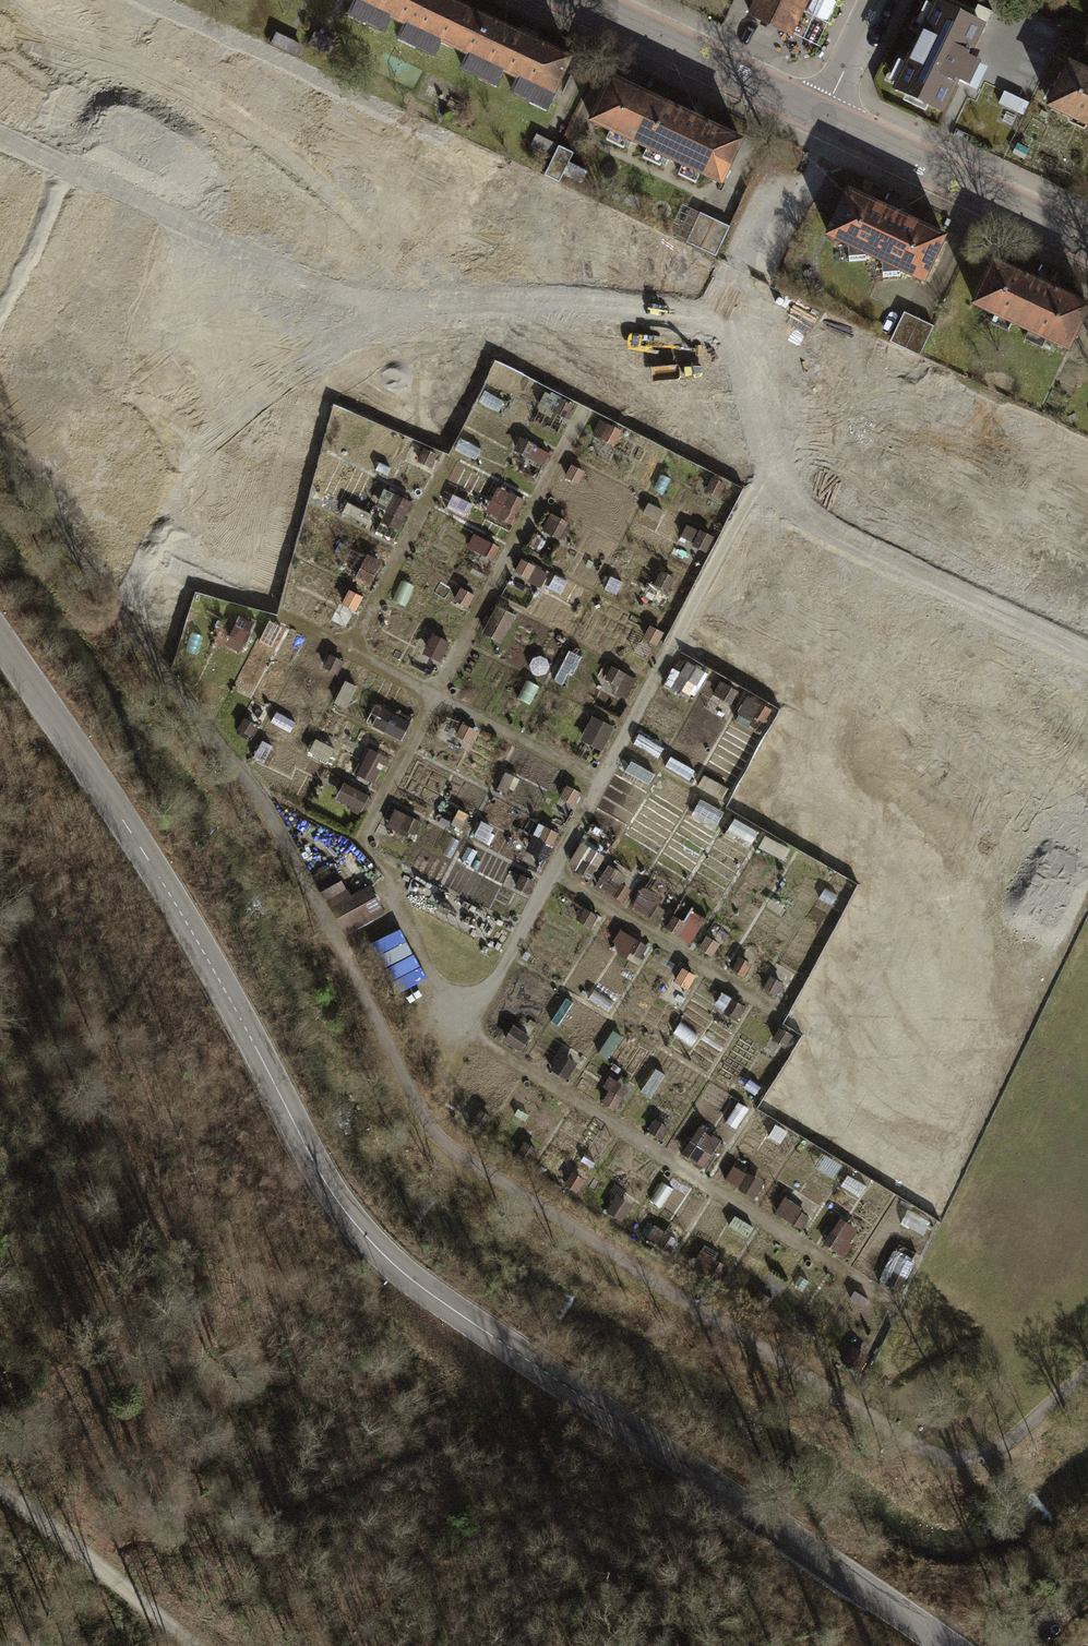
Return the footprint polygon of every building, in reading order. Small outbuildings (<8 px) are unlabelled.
[(358,9),(365,12),(359,25),(394,41),(400,28),(413,34),(407,46),(442,63),(448,51),(460,57),(479,16),(446,0),(362,0),(358,9)] [(791,33),(807,0),(759,0),(752,15),(791,33)] [(972,21),(938,6),(897,92),(943,114),(959,81),(969,85),(978,67),(968,62),(984,29),(986,30),(994,13),(979,6),(972,21)] [(479,16),(460,57),(476,64),(470,76),(503,91),(509,80),(526,88),(521,99),(553,114),(558,103),(564,106),(584,65),(479,16)] [(306,44),(278,31),(271,45),(299,58),(306,44)] [(1074,68),(1054,110),(1087,126),(1087,75),(1074,68)] [(621,79),(598,127),(618,137),(613,148),(635,159),(640,147),(661,157),(655,168),(673,177),(679,165),(699,175),(694,186),(711,194),(716,183),(728,189),(751,142),(621,79)] [(531,146),(553,156),(559,145),(537,135),(531,146)] [(559,145),(553,156),(545,175),(559,182),(563,174),(581,183),(587,171),(568,162),(573,152),(559,145)] [(942,239),(852,196),(832,239),(922,281),(942,239)] [(730,226),(700,212),(686,242),(715,256),(730,226)] [(997,266),(977,308),(1068,351),(1087,309),(997,266)] [(933,325),(904,311),(890,341),(920,354),(933,325)] [(516,404),(493,393),(488,403),(510,414),(516,404)] [(573,407),(560,401),(553,414),(566,421),(573,407)] [(355,415),(341,411),(335,432),(349,436),(355,415)] [(558,449),(543,441),(536,455),(552,462),(558,449)] [(662,451),(649,445),(638,466),(651,472),(662,451)] [(583,462),(572,456),(563,475),(574,480),(583,462)] [(392,471),(380,466),(375,475),(387,481),(392,471)] [(335,504),(349,472),(337,467),(323,498),(335,504)] [(371,477),(360,472),(355,486),(366,490),(371,477)] [(537,495),(515,484),(509,497),(530,507),(537,495)] [(416,508),(404,503),(395,522),(406,528),(416,508)] [(504,509),(494,504),(489,514),(500,519),(504,509)] [(561,510),(547,504),(537,524),(551,531),(561,510)] [(499,549),(488,544),(483,555),(494,560),(499,549)] [(686,572),(665,561),(655,581),(676,592),(686,572)] [(544,574),(522,563),(517,573),(539,584),(544,574)] [(631,586),(610,576),(599,598),(620,609),(631,586)] [(310,615),(318,594),(304,588),(295,609),(310,615)] [(473,597),(462,591),(457,600),(467,607),(473,597)] [(516,618),(498,609),(483,636),(500,646),(516,618)] [(449,644),(435,637),(426,654),(439,661),(449,644)] [(249,645),(239,643),(235,662),(245,664),(249,645)] [(701,676),(682,665),(673,683),(692,693),(701,676)] [(636,683),(615,668),(608,677),(629,692),(636,683)] [(732,693),(718,686),(708,705),(722,713),(732,693)] [(767,710),(754,703),(744,720),(757,728),(767,710)] [(384,708),(374,726),(403,740),(412,723),(384,708)] [(251,737),(257,726),(244,719),(238,729),(251,737)] [(613,730),(593,720),(583,740),(602,750),(613,730)] [(474,734),(463,728),(458,738),(469,744),(474,734)] [(654,773),(631,761),(624,773),(647,786),(654,773)] [(689,792),(665,779),(657,794),(681,807),(689,792)] [(347,784),(339,801),(362,812),(370,795),(347,784)] [(580,796),(569,790),(562,802),(573,808),(580,796)] [(720,810),(698,797),(689,812),(712,824),(720,810)] [(398,812),(391,825),(411,835),(418,821),(398,812)] [(747,831),(730,821),(722,836),(739,845),(747,831)] [(555,836),(543,829),(530,852),(541,858),(555,836)] [(782,857),(766,849),(758,863),(774,872),(782,857)] [(821,868),(796,854),(788,869),(813,883),(821,868)] [(335,870),(319,879),(346,928),(382,908),(369,885),(349,896),(335,870)] [(534,883),(523,878),(517,889),(529,895),(534,883)] [(854,888),(840,880),(831,897),(845,904),(854,888)] [(630,889),(617,881),(610,891),(623,900),(630,889)] [(800,907),(789,901),(781,915),(792,921),(800,907)] [(596,916),(585,909),(580,917),(591,923),(596,916)] [(787,936),(773,929),(768,939),(782,946),(787,936)] [(652,946),(632,935),(624,949),(645,960),(652,946)] [(822,947),(808,939),(797,959),(811,967),(822,947)] [(756,954),(745,948),(732,972),(743,978),(756,954)] [(628,971),(619,967),(606,991),(614,996),(628,971)] [(741,1031),(752,1011),(732,1001),(722,1021),(741,1031)] [(798,1037),(786,1030),(775,1051),(787,1057),(798,1037)] [(542,1039),(528,1031),(517,1051),(532,1059),(542,1039)] [(640,1045),(615,1032),(605,1050),(630,1063),(640,1045)] [(750,1075),(743,1086),(763,1099),(770,1087),(750,1075)] [(658,1130),(636,1116),(630,1125),(652,1139),(658,1130)] [(716,1140),(695,1128),(679,1155),(700,1167),(716,1140)] [(821,1154),(808,1145),(797,1161),(811,1170),(821,1154)] [(656,1173),(645,1167),(634,1188),(645,1194),(656,1173)] [(755,1178),(736,1167),(726,1184),(744,1195),(755,1178)] [(583,1175),(570,1168),(560,1185),(573,1193),(583,1175)] [(684,1186),(675,1179),(657,1202),(666,1209),(684,1186)] [(862,1195),(842,1185),(838,1193),(858,1203),(862,1195)] [(802,1194),(788,1186),(773,1212),(786,1220),(802,1194)] [(619,1204),(600,1191),(592,1202),(612,1214),(619,1204)] [(757,1239),(746,1232),(733,1253),(743,1260),(757,1239)] [(684,1252),(662,1237),(653,1249),(676,1265),(684,1252)] [(832,1254),(854,1267),(863,1253),(840,1240),(832,1254)] [(921,1253),(910,1248),(903,1262),(914,1268),(921,1253)] [(711,1267),(691,1255),(683,1268),(702,1280),(711,1267)] [(825,1290),(805,1277),(798,1289),(818,1302),(825,1290)] [(855,1343),(840,1334),(832,1347),(847,1356),(855,1343)]
